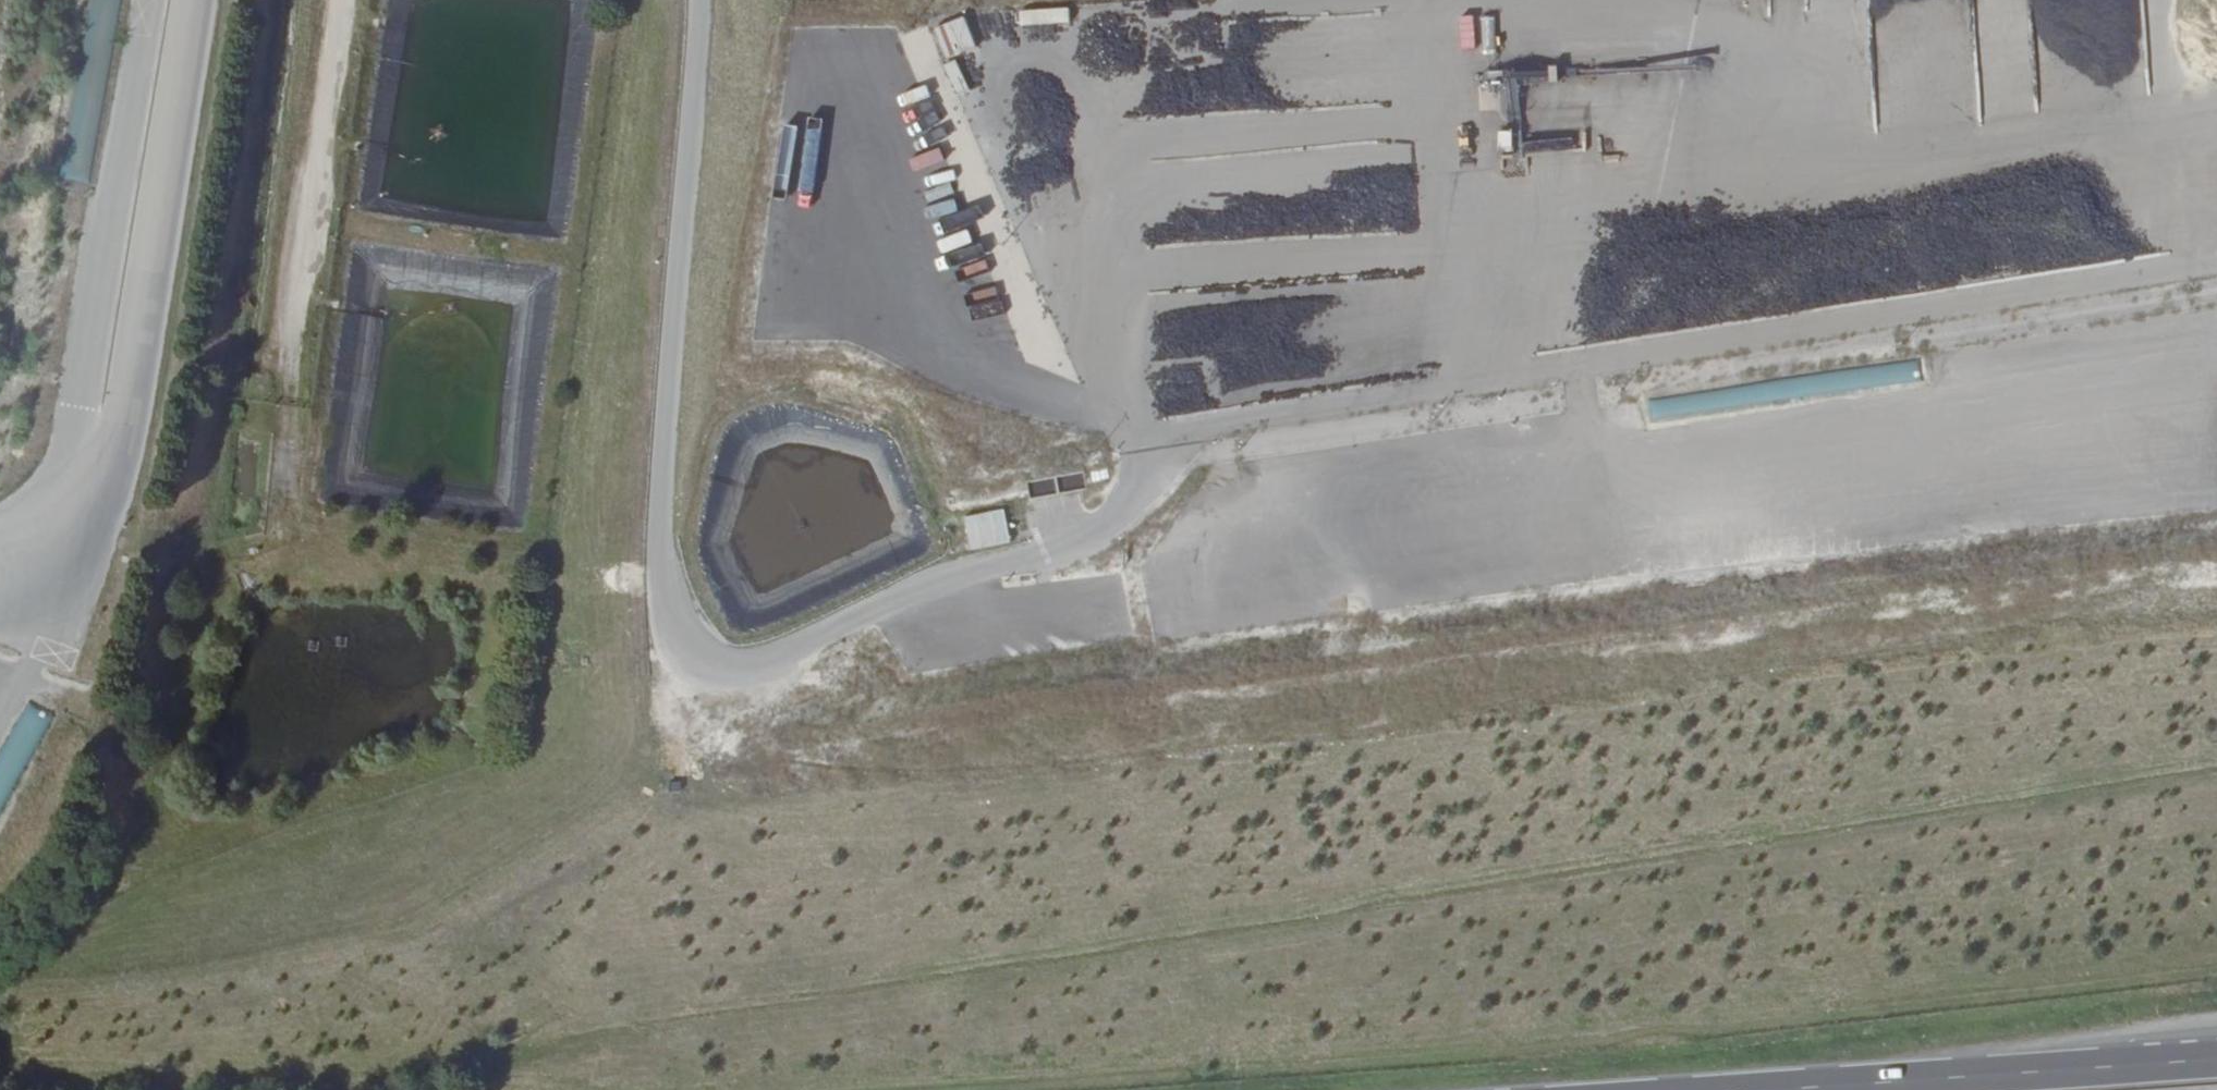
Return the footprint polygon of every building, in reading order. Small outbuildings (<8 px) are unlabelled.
[(1067,10),(1022,16),(1023,28),(1068,22),(1067,10)] [(942,63),(976,50),(965,19),(931,32),(942,63)] [(1475,51),(1474,19),(1461,19),(1461,51),(1475,51)] [(957,98),(970,91),(955,62),(943,68),(957,98)] [(1544,125),(1545,77),(1511,76),(1509,151),(1573,153),(1574,126),(1544,125)] [(1785,409),(1779,383),(1656,409),(1662,436),(1785,409)] [(963,520),(970,554),(1011,546),(1004,512),(963,520)] [(0,746),(0,811),(47,714),(22,701),(0,746)]
